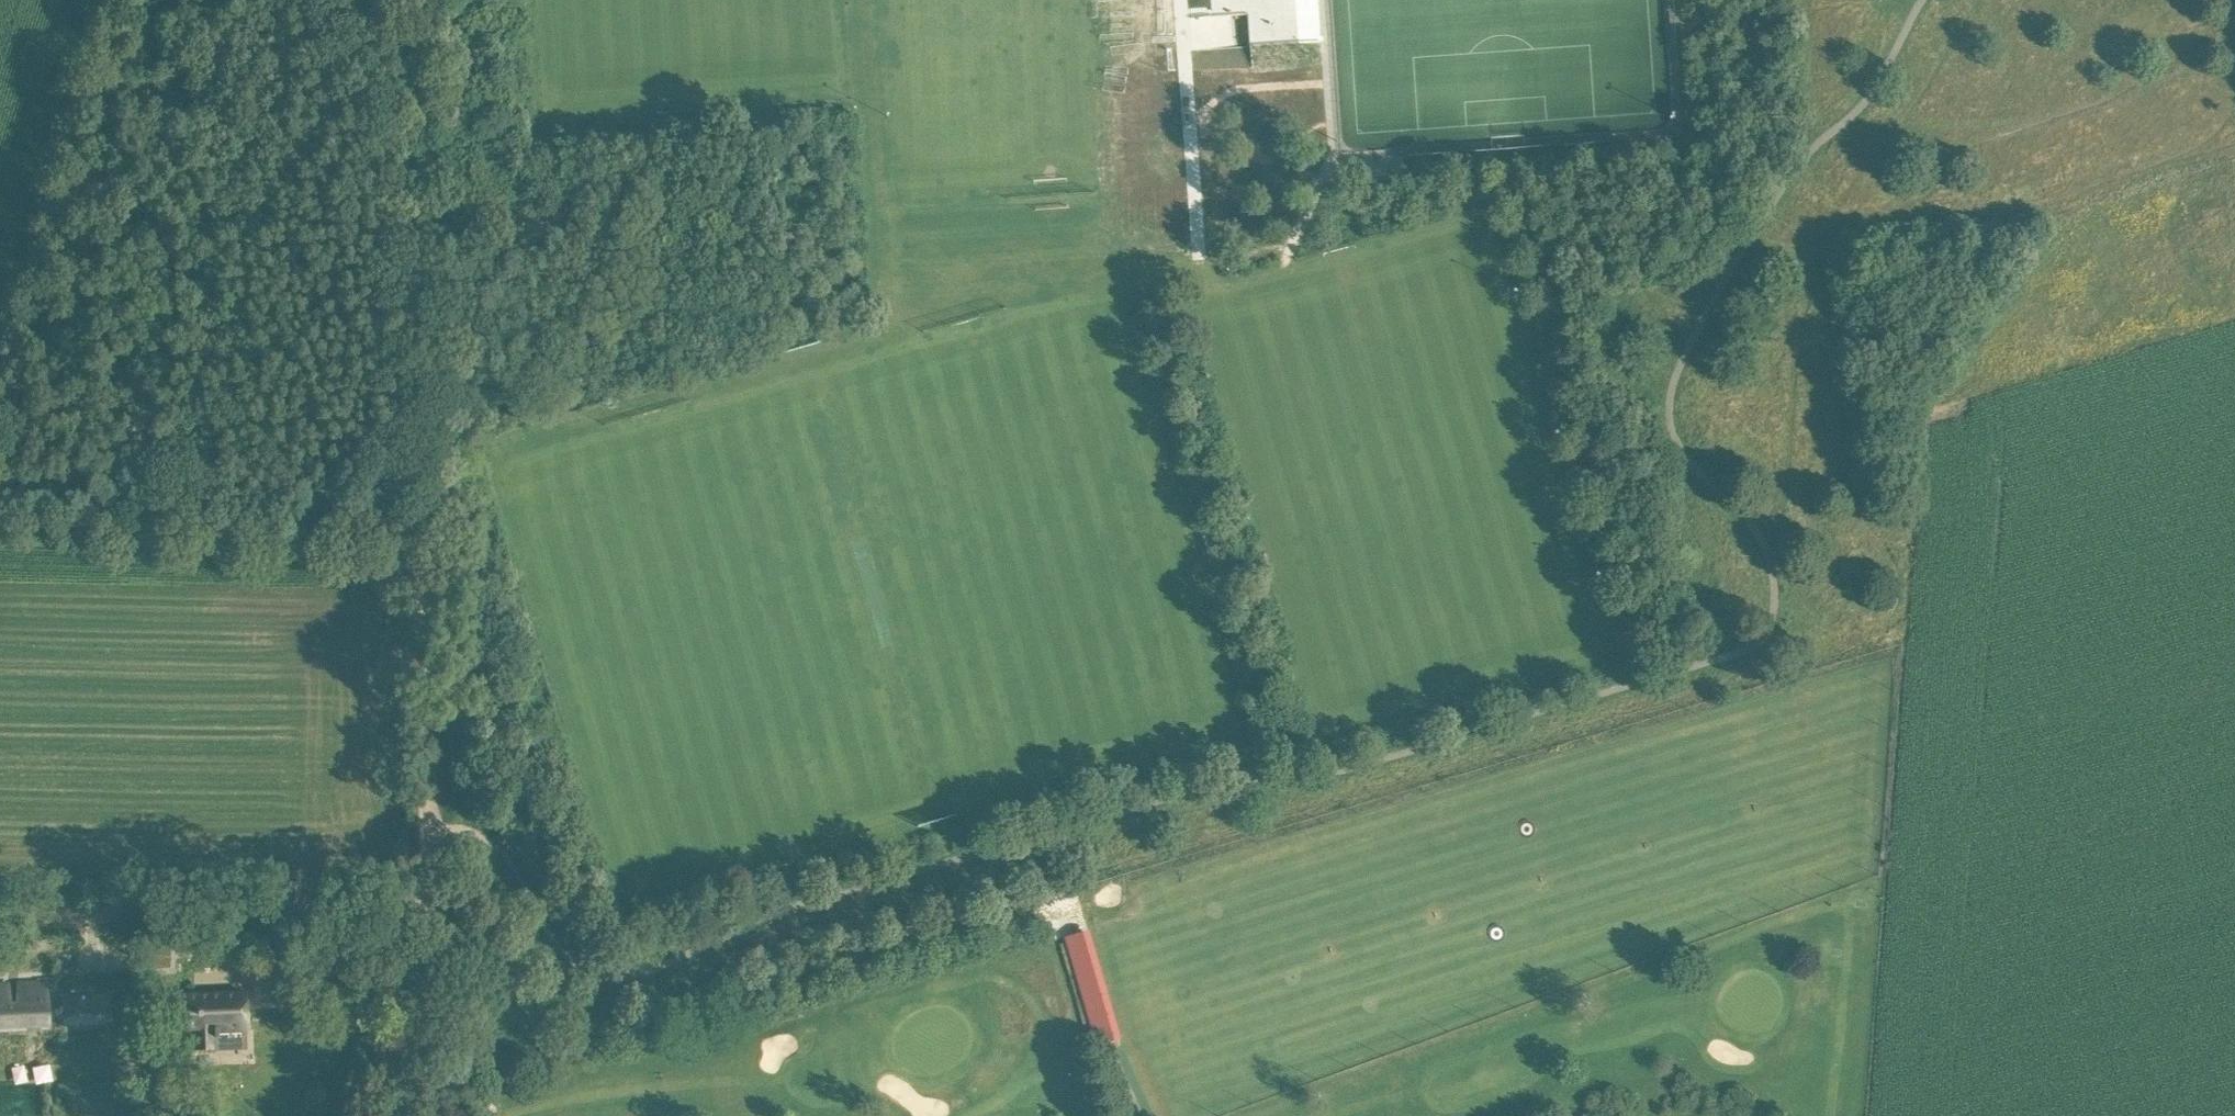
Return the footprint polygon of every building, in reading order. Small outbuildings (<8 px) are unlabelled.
[(1222,21),(1248,20),(1249,40),(1295,37),(1292,0),(1221,0),(1222,21)] [(1089,929),(1066,936),(1070,951),(1093,943),(1089,929)] [(0,985),(0,1025),(9,1025),(11,1025),(12,1025),(25,1024),(25,1025),(27,1025),(27,1024),(40,1023),(40,1024),(42,1024),(42,1023),(47,1022),(46,1012),(47,1012),(45,983),(18,984),(15,1007),(10,1007),(9,985),(0,985)] [(245,991),(176,994),(178,1029),(193,1028),(195,1049),(216,1048),(216,1036),(218,1036),(218,1030),(246,1029),(247,1029),(245,991)] [(81,998),(64,998),(65,1015),(66,1021),(71,1021),(71,1022),(73,1022),(73,1021),(86,1020),(86,1021),(88,1021),(88,1020),(102,1019),(102,1020),(103,1020),(103,1019),(109,1019),(108,1013),(109,1013),(108,997),(108,996),(86,997),(86,1001),(82,1002),(81,998)]
